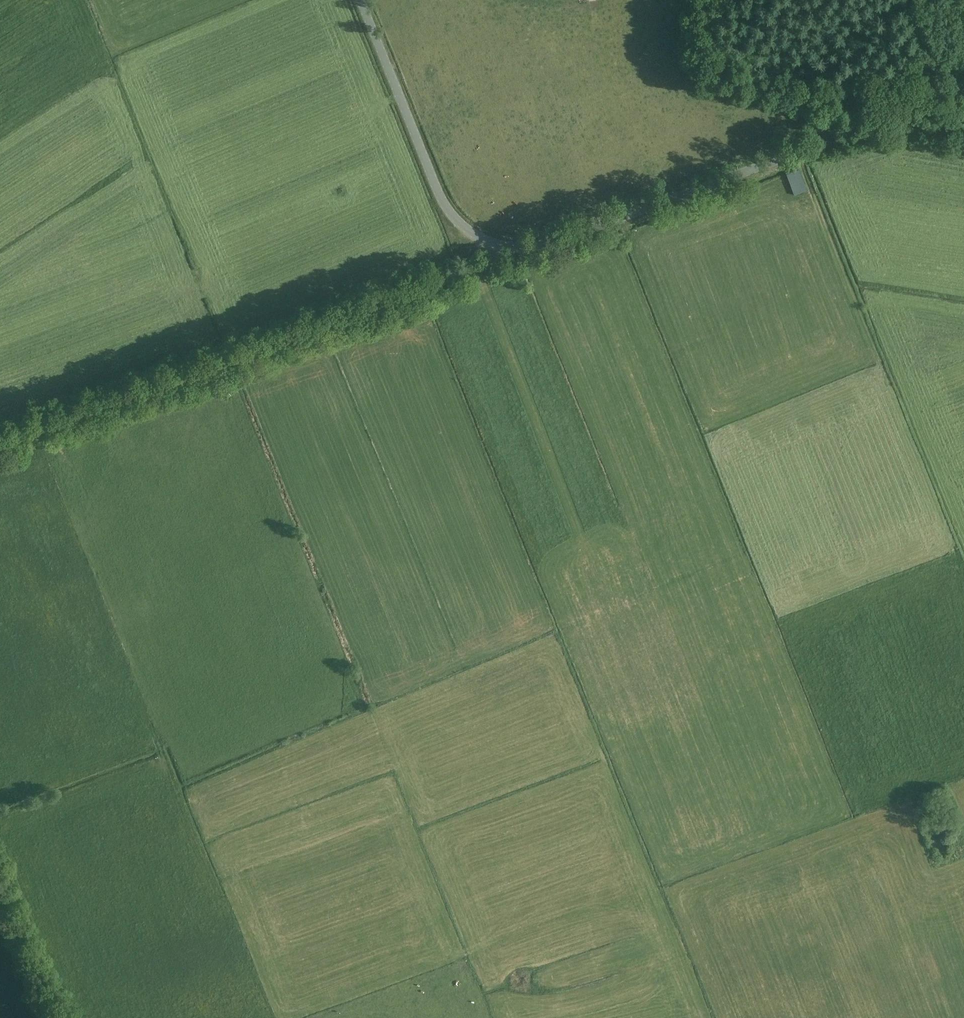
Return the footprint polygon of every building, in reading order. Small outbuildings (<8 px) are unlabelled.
[(796,171),(797,170),(796,164),(785,166),(789,189),(799,186),(796,171)]
